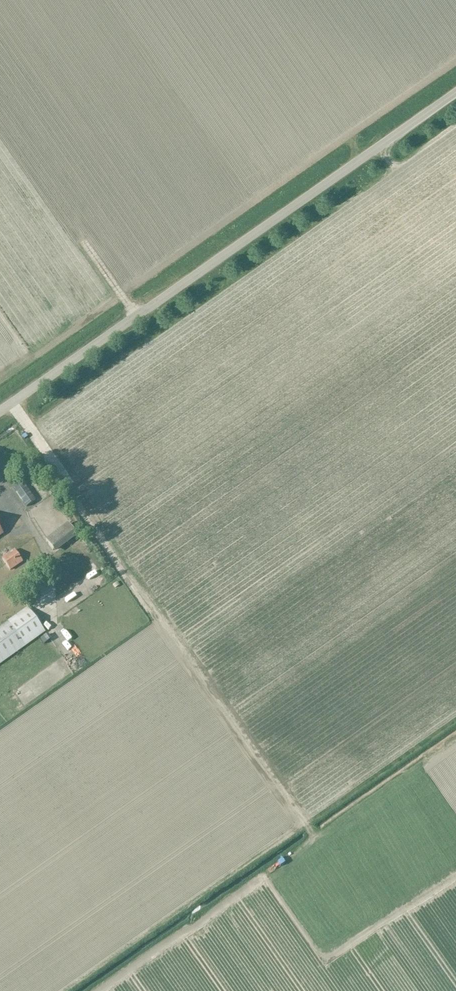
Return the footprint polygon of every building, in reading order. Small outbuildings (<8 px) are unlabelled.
[(22,481),(13,487),(27,508),(36,501),(22,481)] [(46,540),(56,554),(78,537),(69,524),(46,540)] [(2,558),(11,571),(24,563),(15,550),(2,558)] [(61,591),(55,595),(60,603),(66,598),(61,591)] [(46,633),(29,608),(0,628),(0,665),(46,633)] [(56,638),(60,636),(56,627),(51,630),(56,638)]
